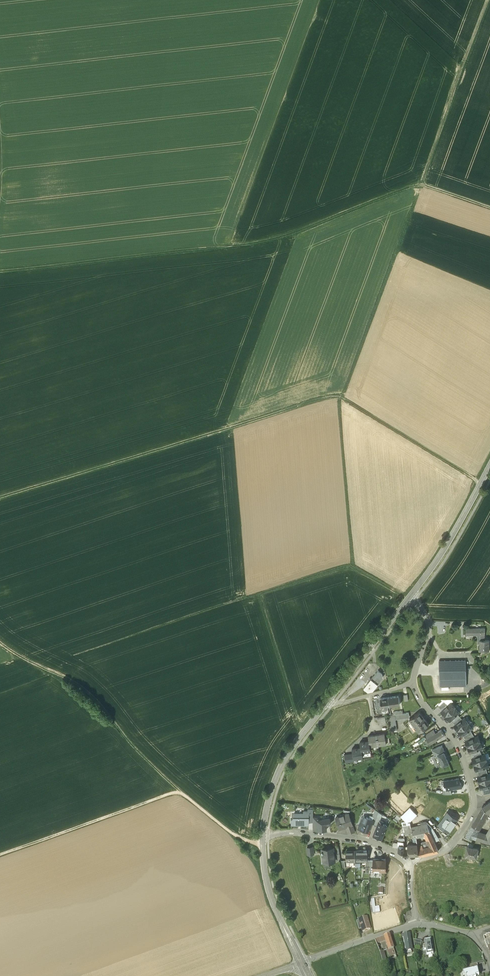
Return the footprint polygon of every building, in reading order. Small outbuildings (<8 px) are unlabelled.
[(488,640),(484,640),(484,635),(480,635),(480,640),(479,640),(479,651),(489,650),(488,640)] [(465,660),(439,661),(439,686),(465,686),(465,671),(465,660)] [(382,674),(378,671),(371,679),(377,684),(383,677),(382,674)] [(371,679),(370,678),(367,682),(368,683),(364,688),(367,691),(372,690),(377,684),(371,679)] [(399,705),(398,697),(388,698),(389,707),(399,705)] [(388,698),(379,699),(380,708),(383,708),(383,709),(387,708),(387,707),(389,707),(388,698)] [(445,701),(443,701),(438,707),(442,711),(448,705),(445,701)] [(442,711),(441,712),(445,716),(455,707),(451,702),(448,705),(442,711)] [(455,707),(445,716),(450,721),(451,720),(457,714),(460,712),(455,707)] [(421,716),(418,712),(409,720),(419,733),(428,725),(426,722),(425,723),(420,716),(421,716)] [(457,714),(451,720),(453,722),(460,717),(457,714)] [(394,716),(387,717),(390,732),(396,731),(394,716)] [(460,717),(453,722),(455,725),(462,719),(460,717)] [(455,725),(454,726),(458,731),(469,723),(465,717),(462,719),(455,725)] [(469,723),(458,731),(462,736),(463,735),(470,730),(473,728),(469,723)] [(441,730),(431,737),(434,741),(443,735),(444,735),(441,730)] [(470,730),(463,735),(465,738),(472,733),(470,730)] [(384,734),(376,735),(378,745),(386,744),(385,739),(384,734)] [(376,735),(367,737),(368,741),(369,746),(378,745),(376,735)] [(466,741),(465,741),(467,747),(480,742),(478,736),(475,737),(466,741)] [(368,741),(359,743),(360,748),(361,753),(362,753),(366,752),(370,751),(369,746),(368,741)] [(480,742),(467,747),(470,753),(471,753),(480,749),(482,748),(480,742)] [(442,746),(432,750),(434,756),(444,752),(444,753),(445,752),(442,746)] [(360,748),(351,749),(352,754),(353,759),(362,758),(362,753),(361,753),(360,748)] [(434,756),(432,757),(436,767),(442,765),(443,766),(449,764),(444,753),(444,752),(434,756)] [(352,754),(344,756),(345,763),(354,762),(353,759),(352,754)] [(473,758),(472,759),(474,765),(487,761),(485,755),(482,756),(473,758)] [(487,761),(474,765),(476,771),(477,771),(486,768),(489,767),(487,761)] [(477,777),(479,783),(489,781),(489,774),(488,775),(479,777),(477,777)] [(460,779),(444,782),(446,792),(462,789),(460,779)] [(479,783),(480,790),(482,789),(489,787),(489,781),(479,783)] [(482,807),(478,814),(485,818),(488,812),(489,811),(489,802),(482,807)] [(409,809),(401,818),(406,823),(409,823),(416,816),(409,809)] [(292,825),(308,825),(308,822),(308,816),(313,816),(313,810),(308,810),(308,812),(304,812),(304,814),(294,814),(294,820),(292,820),(292,825)] [(458,820),(447,813),(438,826),(449,833),(458,820)] [(348,814),(335,819),(336,821),(335,822),(335,824),(337,825),(339,830),(345,828),(352,826),(348,814)] [(478,814),(471,826),(478,830),(480,826),(485,818),(478,814)] [(372,820),(363,817),(362,820),(363,820),(359,829),(368,833),(371,824),(373,820),(372,820)] [(318,821),(318,824),(318,831),(326,830),(326,824),(330,824),(329,819),(318,821)] [(405,822),(401,823),(403,835),(412,833),(413,839),(416,838),(417,837),(423,835),(425,836),(430,848),(436,846),(430,834),(428,828),(427,823),(426,822),(420,823),(421,825),(411,828),(410,824),(409,823),(406,823),(405,822)] [(387,827),(378,823),(377,827),(374,835),(383,838),(387,827)] [(352,826),(345,828),(347,834),(354,832),(352,826)] [(478,830),(471,826),(465,837),(475,839),(477,832),(478,830)] [(486,835),(477,832),(475,839),(489,844),(489,828),(486,835)] [(417,845),(407,846),(407,852),(408,852),(408,857),(419,856),(417,847),(417,845)] [(403,846),(398,847),(398,853),(403,855),(402,857),(403,857),(408,857),(408,852),(407,852),(403,852),(403,846)] [(430,848),(422,850),(422,846),(417,847),(419,856),(424,856),(438,852),(436,846),(430,848)] [(468,846),(467,846),(465,855),(476,857),(476,856),(477,848),(477,849),(478,848),(473,847),(468,846)] [(333,848),(321,850),(323,862),(329,861),(330,862),(335,862),(333,848)] [(355,851),(346,852),(346,861),(355,861),(355,860),(355,851)] [(366,851),(355,851),(355,860),(366,860),(366,855),(367,855),(366,851)] [(385,860),(373,860),(373,868),(380,869),(379,872),(385,872),(385,860)] [(362,928),(363,931),(370,929),(367,917),(359,920),(362,928)] [(409,934),(404,934),(406,943),(403,943),(404,952),(408,951),(408,950),(411,949),(409,934)] [(394,953),(389,935),(384,936),(385,940),(388,948),(389,952),(390,955),(394,953)] [(384,936),(374,939),(378,949),(379,952),(382,951),(378,942),(385,940),(384,936)] [(431,939),(424,940),(424,945),(422,945),(423,950),(425,950),(426,955),(431,955),(430,953),(433,953),(431,939)]
